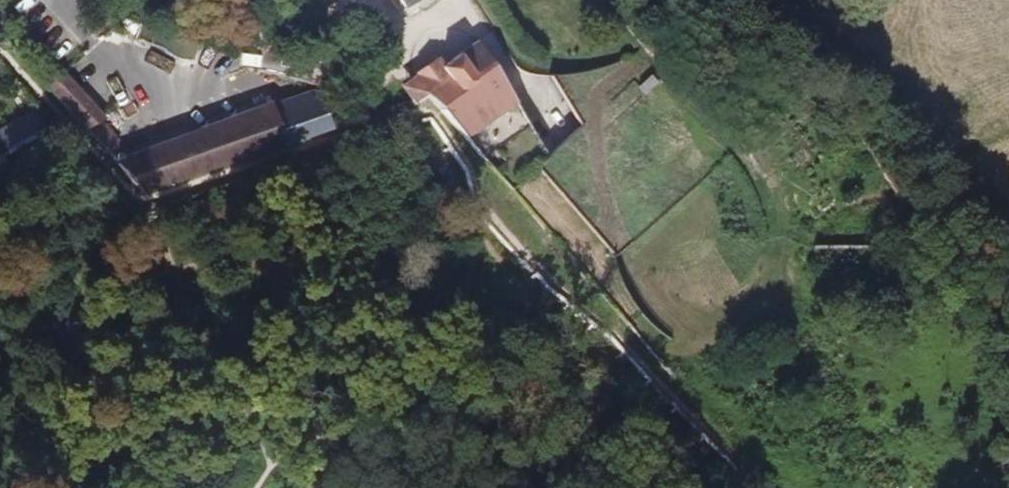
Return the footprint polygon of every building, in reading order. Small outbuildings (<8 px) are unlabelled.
[(407,9),(419,0),(401,0),(407,9)] [(614,257),(725,153),(638,52),(617,62),(606,66),(595,69),(577,73),(560,75),(549,75),(548,75),(581,124),(549,154),(477,42),(442,67),(439,62),(436,64),(435,63),(418,74),(419,77),(416,79),(419,82),(416,84),(427,96),(510,190),(609,304),(625,289),(619,275),(613,257),(614,257)] [(103,119),(61,72),(45,85),(87,132),(100,120),(103,119)] [(427,96),(416,84),(412,79),(402,86),(414,103),(416,105),(427,96)] [(335,129),(312,91),(268,107),(291,143),(335,129)] [(268,107),(116,164),(141,193),(291,143),(268,107)] [(45,130),(35,111),(0,130),(0,139),(7,151),(45,130)] [(119,142),(100,120),(87,132),(106,153),(119,142)]
